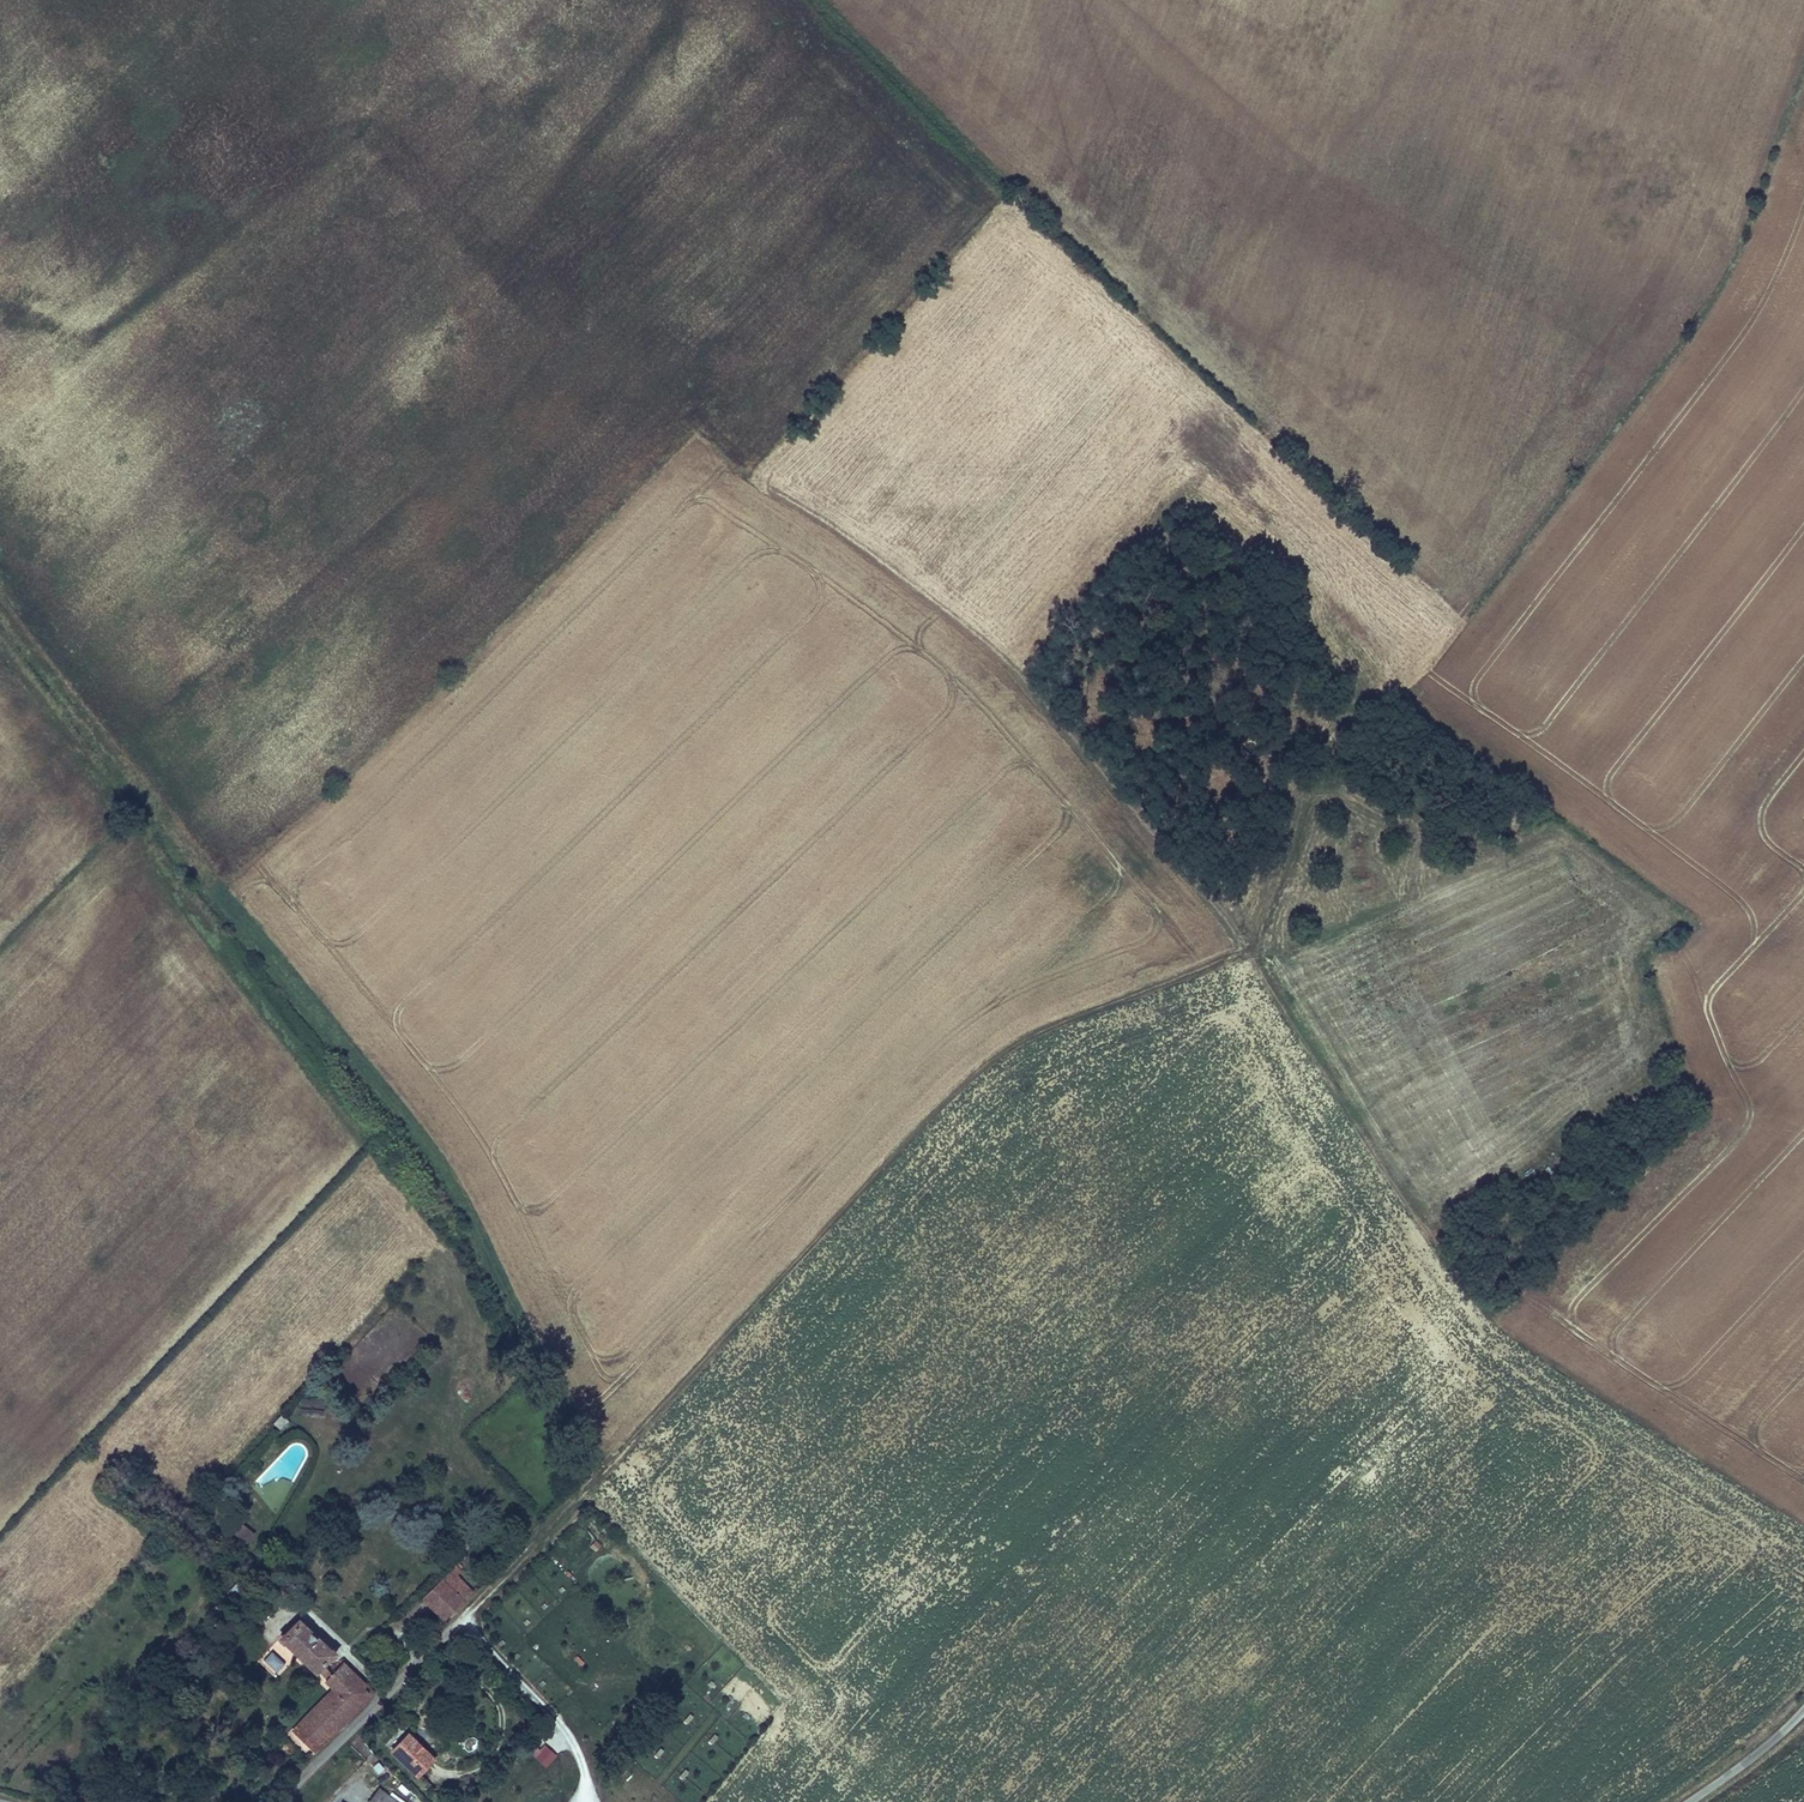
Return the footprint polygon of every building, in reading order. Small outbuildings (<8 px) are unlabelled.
[(300,1398),(299,1413),(320,1415),(321,1399),(300,1398)] [(290,1420),(283,1414),(274,1423),(281,1429),(290,1420)] [(245,1543),(255,1534),(244,1522),(234,1532),(245,1543)] [(452,1567),(457,1573),(461,1569),(456,1563),(452,1567)] [(444,1618),(473,1590),(457,1573),(452,1567),(422,1595),(444,1618)] [(315,1668),(335,1646),(297,1610),(276,1632),(315,1668)] [(261,1660),(274,1674),(284,1665),(272,1650),(261,1660)] [(293,1728),(316,1750),(375,1690),(344,1660),(326,1678),(335,1686),(293,1728)] [(445,1771),(409,1734),(391,1751),(427,1789),(445,1771)] [(545,1744),(532,1758),(545,1769),(557,1755),(545,1744)] [(375,1788),(368,1801),(395,1801),(375,1788)]
